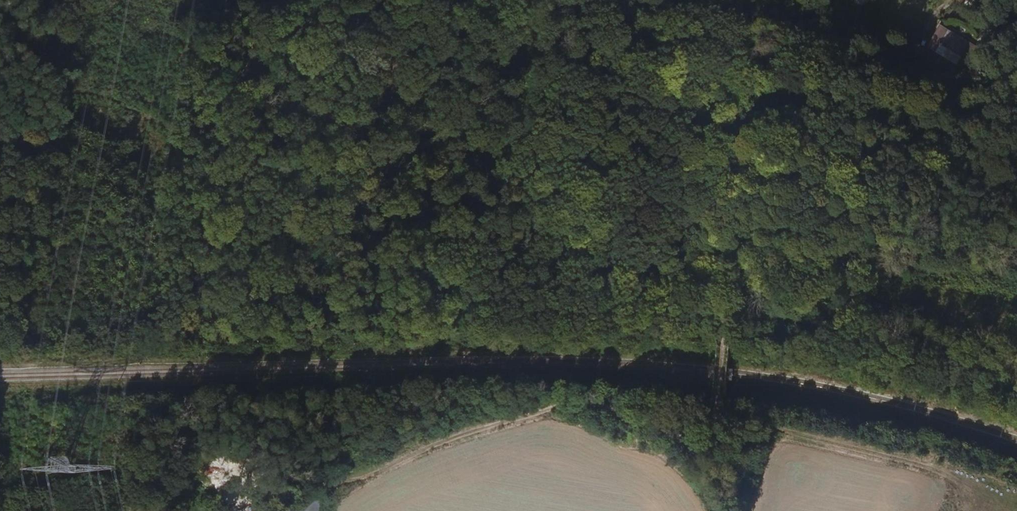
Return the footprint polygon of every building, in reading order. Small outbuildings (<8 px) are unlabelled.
[(995,0),(981,0),(979,4),(990,9),(995,0)] [(928,47),(935,51),(945,27),(941,25),(928,47)] [(945,27),(935,51),(957,65),(970,43),(945,27)]
